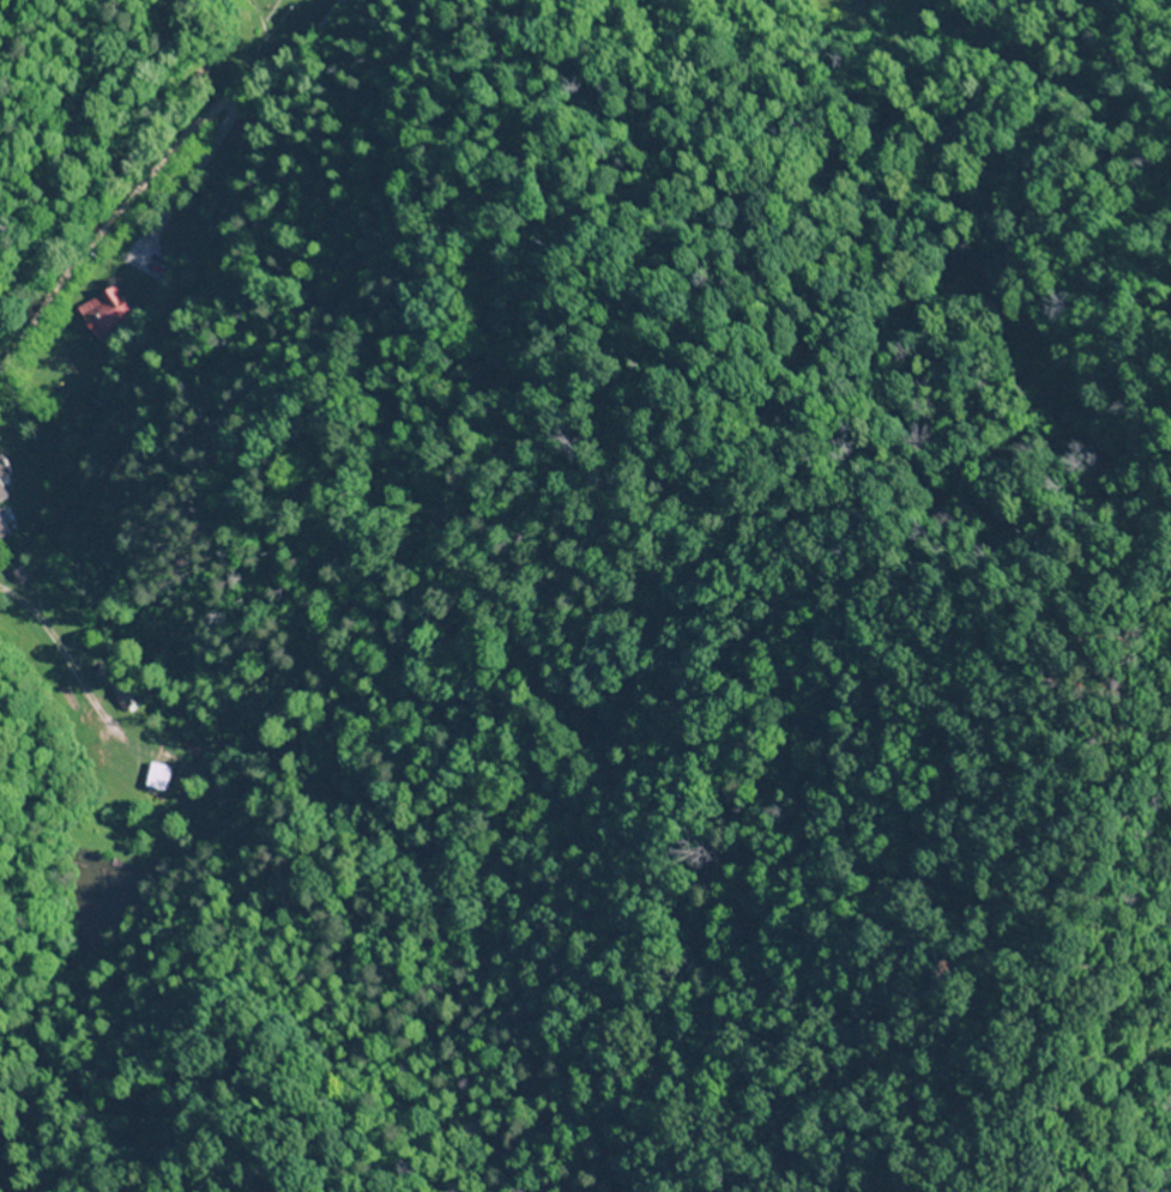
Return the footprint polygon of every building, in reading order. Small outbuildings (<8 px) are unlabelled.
[(133,325),(115,285),(71,306),(88,345),(133,325)] [(16,472),(8,454),(0,457),(0,504),(12,500),(3,477),(16,472)] [(10,534),(0,512),(0,538),(10,534)] [(140,706),(128,681),(109,690),(120,715),(140,706)] [(168,768),(147,762),(140,787),(161,793),(168,768)]
